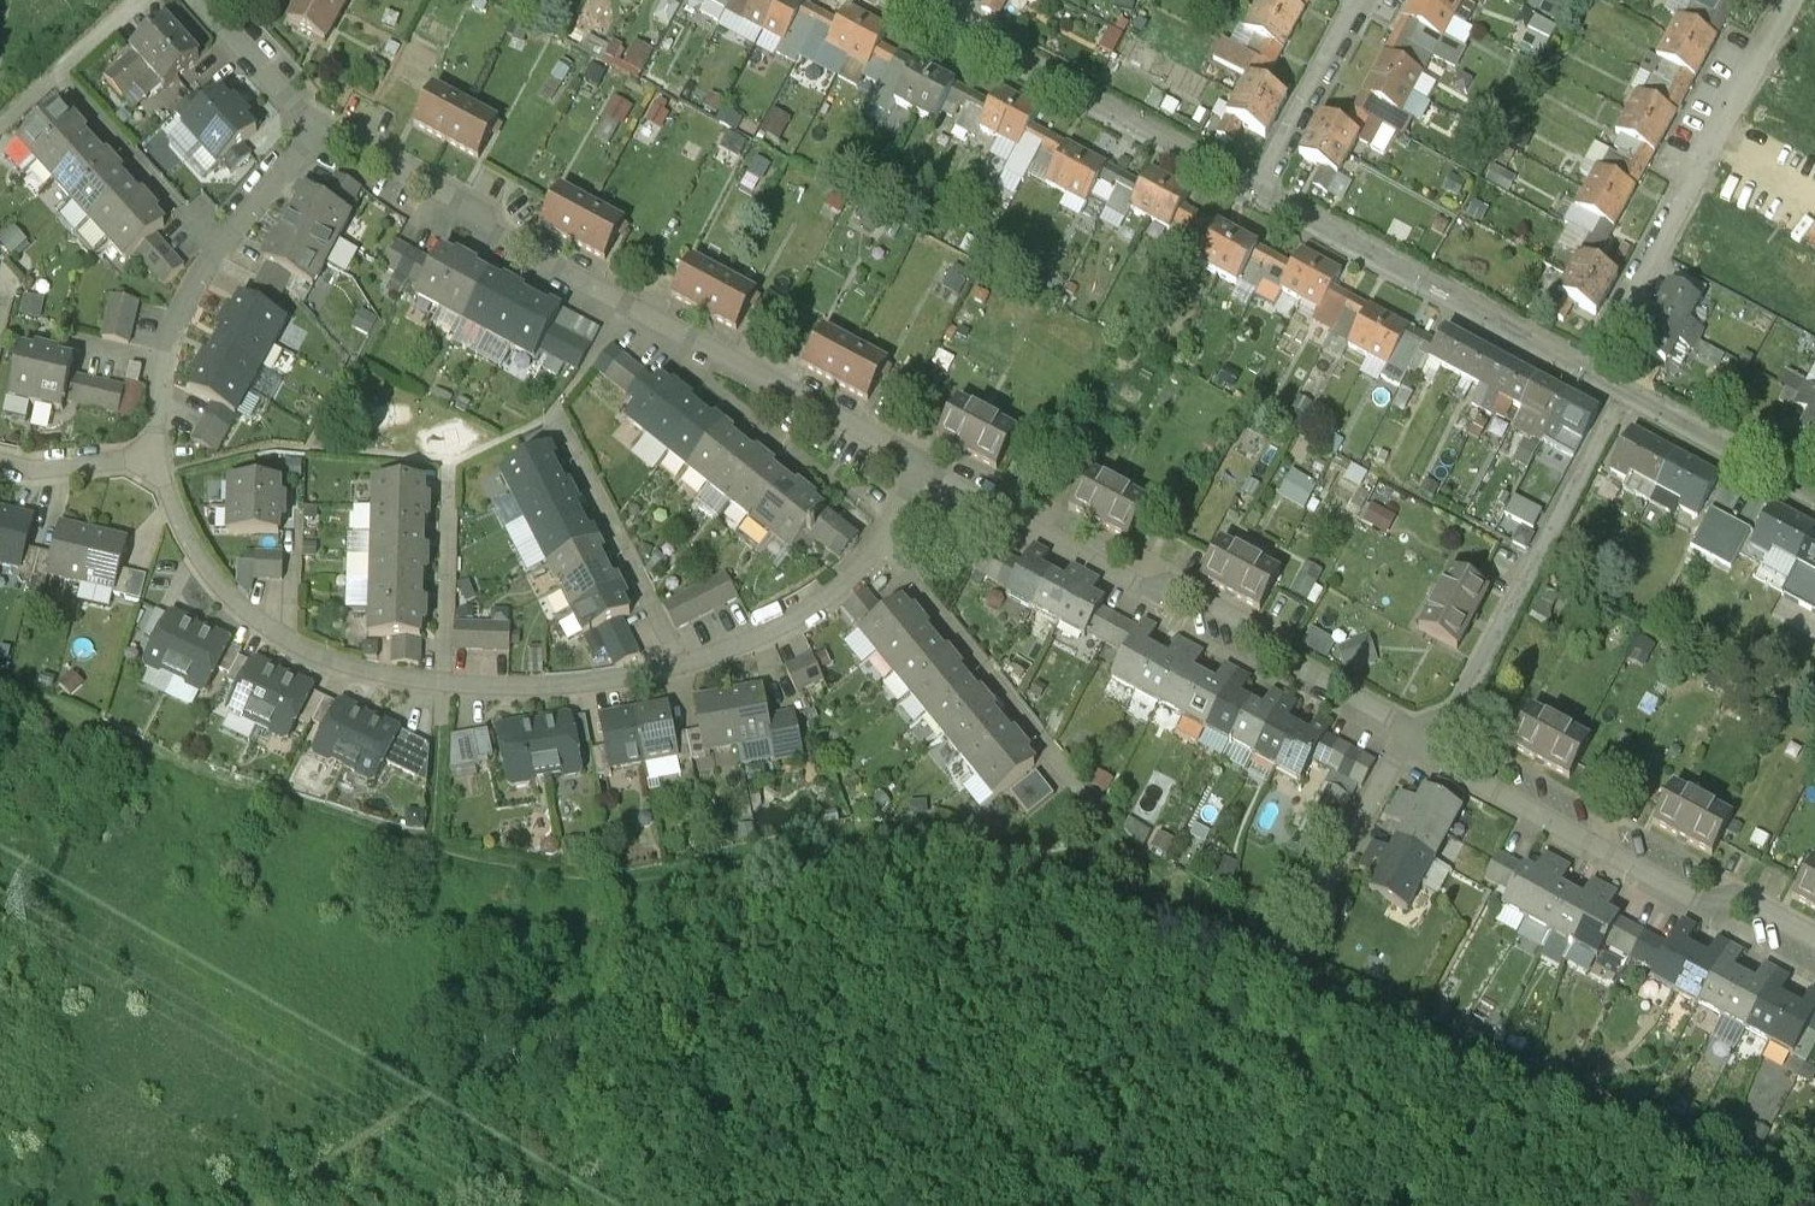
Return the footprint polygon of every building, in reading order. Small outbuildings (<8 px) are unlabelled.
[(289,26),(325,45),(349,0),(303,0),(289,26)] [(743,22),(763,32),(780,0),(755,0),(743,22)] [(763,32),(783,43),(795,21),(803,5),(794,0),(780,0),(763,32)] [(982,10),(996,18),(1006,0),(987,0),(982,10)] [(1284,0),(1260,0),(1255,10),(1293,31),(1304,11),(1288,3),(1284,0)] [(1288,3),(1304,11),(1309,0),(1290,0),(1288,3)] [(1416,0),(1413,0),(1403,19),(1418,27),(1409,45),(1432,57),(1452,19),(1416,0)] [(1452,19),(1462,0),(1416,0),(1452,19)] [(1710,12),(1725,20),(1735,3),(1730,0),(1717,0),(1710,12)] [(821,14),(803,5),(795,21),(813,30),(821,14)] [(831,40),(827,47),(847,58),(867,20),(847,9),(839,24),(831,40)] [(1293,31),(1255,10),(1244,30),(1266,43),(1267,43),(1282,51),(1293,31)] [(1710,12),(1701,30),(1716,38),(1725,20),(1710,12)] [(839,24),(821,14),(813,30),(831,40),(839,24)] [(1701,30),(1678,18),(1667,38),(1705,58),(1716,38),(1701,30)] [(1403,19),(1394,37),(1409,45),(1418,27),(1403,19)] [(867,20),(847,58),(867,68),(870,61),(879,46),(887,31),(867,20)] [(166,22),(132,52),(134,54),(119,67),(135,86),(136,85),(138,86),(146,90),(153,89),(159,83),(165,90),(199,59),(166,22)] [(1394,37),(1384,54),(1399,62),(1409,45),(1394,37)] [(1705,58),(1667,38),(1656,58),(1679,70),(1694,78),(1705,58)] [(643,71),(649,46),(633,43),(627,67),(643,71)] [(1282,51),(1267,43),(1266,43),(1257,60),(1273,68),(1282,51)] [(897,55),(879,46),(870,61),(888,71),(897,55)] [(1399,62),(1384,54),(1373,74),(1411,95),(1422,75),(1399,62)] [(915,65),(897,55),(888,71),(906,81),(915,65)] [(1273,68),(1257,60),(1248,78),(1263,86),(1273,68)] [(906,81),(894,103),(914,114),(935,76),(915,65),(906,81)] [(135,86),(119,67),(106,79),(122,97),(135,86)] [(1694,78),(1679,70),(1670,88),(1685,96),(1694,78)] [(1411,95),(1373,74),(1363,94),(1377,102),(1401,115),(1411,95)] [(935,76),(914,114),(934,125),(946,102),(955,87),(935,76)] [(1263,86),(1248,78),(1237,98),(1275,119),(1286,99),(1263,86)] [(973,96),(955,87),(946,102),(964,112),(973,96)] [(1670,88),(1660,106),(1675,114),(1685,96),(1670,88)] [(446,143),(465,107),(433,90),(414,127),(446,143)] [(982,121),(978,129),(998,139),(1018,102),(998,91),(990,106),(982,121)] [(185,124),(182,126),(201,147),(242,109),(234,100),(230,104),(220,92),(205,106),(185,124)] [(1660,106),(1637,93),(1626,113),(1664,134),(1675,114),(1660,106)] [(1363,94),(1353,112),(1368,120),(1377,102),(1363,94)] [(196,96),(176,114),(185,124),(205,106),(196,96)] [(990,106),(973,96),(964,112),(982,121),(990,106)] [(1275,119),(1237,98),(1227,117),(1242,126),(1265,139),(1275,119)] [(1018,102),(998,139),(1018,150),(1022,143),(1030,127),(1038,112),(1018,102)] [(478,159),(496,123),(465,107),(446,143),(478,159)] [(56,108),(18,142),(37,162),(78,125),(70,116),(66,119),(56,108)] [(242,109),(201,147),(219,167),(222,165),(242,147),(257,133),(247,122),(250,119),(242,109)] [(1353,112),(1344,130),(1358,138),(1368,120),(1353,112)] [(1664,134),(1626,113),(1615,133),(1639,146),(1654,154),(1664,134)] [(1242,126),(1227,117),(1217,136),(1232,143),(1242,126)] [(1344,130),(1320,117),(1309,137),(1348,158),(1358,138),(1344,130)] [(78,125),(37,162),(54,182),(92,148),(83,137),(86,134),(78,125)] [(1048,137),(1030,127),(1022,143),(1040,153),(1048,137)] [(1048,137),(1040,153),(1057,162),(1065,146),(1048,137)] [(1348,158),(1309,137),(1299,157),(1322,170),(1337,178),(1348,158)] [(1057,162),(1045,185),(1065,195),(1085,157),(1065,146),(1057,162)] [(1654,154),(1639,146),(1629,163),(1644,171),(1654,154)] [(242,147),(222,165),(231,175),(251,157),(242,147)] [(92,148),(54,182),(72,202),(114,164),(106,155),(102,159),(92,148)] [(1085,157),(1065,195),(1085,206),(1097,184),(1105,168),(1085,157)] [(1644,171),(1629,163),(1620,181),(1634,189),(1644,171)] [(114,164),(72,202),(90,222),(128,187),(118,177),(122,173),(114,164)] [(1124,178),(1105,168),(1097,184),(1115,193),(1124,178)] [(1620,181),(1596,169),(1586,189),(1624,209),(1634,189),(1620,181)] [(1322,170),(1312,188),(1327,196),(1337,178),(1322,170)] [(1133,203),(1129,210),(1149,221),(1169,183),(1149,172),(1133,203)] [(361,189),(337,175),(330,189),(354,202),(361,189)] [(1141,187),(1124,178),(1115,193),(1133,203),(1141,187)] [(1169,183),(1149,221),(1169,232),(1173,225),(1181,209),(1189,194),(1169,183)] [(128,187),(90,222),(108,241),(149,204),(141,195),(138,198),(128,187)] [(354,202),(330,189),(323,201),(347,214),(354,202)] [(1624,209),(1586,189),(1575,209),(1598,221),(1613,229),(1624,209)] [(323,201),(301,190),(295,201),(300,204),(293,216),(338,241),(351,216),(347,214),(323,201)] [(573,243),(592,207),(560,190),(541,226),(573,243)] [(149,204),(108,241),(126,262),(135,254),(155,235),(164,227),(154,216),(157,213),(149,204)] [(605,260),(624,224),(592,207),(573,243),(605,260)] [(1199,218),(1181,209),(1173,225),(1191,234),(1199,218)] [(293,216),(288,214),(283,225),(287,227),(280,240),(326,264),(338,241),(293,216)] [(1217,228),(1199,218),(1191,234),(1208,244),(1217,228)] [(1613,229),(1598,221),(1589,239),(1603,247),(1613,229)] [(1208,244),(1196,266),(1216,277),(1237,239),(1217,228),(1208,244)] [(155,235),(135,254),(144,265),(165,246),(155,235)] [(280,240),(276,238),(270,249),(275,251),(267,264),(292,277),(313,288),(326,264),(280,240)] [(1237,239),(1216,277),(1236,288),(1248,265),(1257,250),(1237,239)] [(1603,247),(1589,239),(1579,257),(1594,265),(1603,247)] [(397,244),(384,268),(397,275),(410,251),(397,244)] [(165,246),(144,265),(153,275),(174,256),(165,246)] [(1275,259),(1257,250),(1248,265),(1266,275),(1275,259)] [(410,251),(397,275),(409,281),(422,257),(410,251)] [(454,261),(440,253),(422,288),(416,298),(440,311),(467,262),(456,256),(454,261)] [(1284,285),(1280,292),(1300,303),(1321,265),(1300,254),(1284,285)] [(174,256),(153,275),(163,286),(184,267),(174,256)] [(422,257),(409,281),(422,288),(435,264),(422,257)] [(1594,265),(1579,257),(1568,277),(1606,297),(1617,277),(1594,265)] [(1292,269),(1275,259),(1266,275),(1284,285),(1292,269)] [(704,313),(723,278),(692,261),(673,296),(704,313)] [(467,262),(440,311),(464,324),(488,279),(475,272),(477,268),(467,262)] [(292,277),(267,264),(260,277),(285,290),(292,277)] [(1321,265),(1300,303),(1319,312),(1314,321),(1334,331),(1342,316),(1324,306),(1333,291),(1341,276),(1321,265)] [(1690,273),(1684,270),(1680,278),(1686,281),(1690,273)] [(285,290),(260,277),(254,289),(278,302),(285,290)] [(1606,297),(1568,277),(1557,297),(1572,305),(1596,317),(1606,297)] [(736,331),(755,295),(723,278),(704,313),(736,331)] [(488,279),(464,324),(487,336),(514,287),(503,282),(501,286),(488,279)] [(1704,332),(1687,323),(1698,301),(1670,286),(1653,317),(1699,342),(1704,332)] [(514,287),(487,336),(511,349),(535,304),(522,297),(524,293),(514,287)] [(278,302),(254,289),(248,301),(272,314),(278,302)] [(1351,300),(1333,291),(1324,306),(1342,316),(1351,300)] [(137,302),(111,296),(108,311),(134,317),(137,302)] [(248,301),(241,298),(234,311),(230,309),(224,320),(273,346),(286,322),(272,314),(248,301)] [(1368,309),(1351,300),(1342,316),(1359,325),(1368,309)] [(535,304),(511,349),(535,362),(540,352),(553,328),(561,313),(550,307),(547,311),(535,304)] [(1359,325),(1347,348),(1367,359),(1388,320),(1368,309),(1359,325)] [(134,317),(108,311),(105,324),(131,330),(134,317)] [(1699,342),(1653,317),(1636,348),(1665,364),(1676,342),(1693,352),(1699,342)] [(273,346),(224,320),(218,330),(223,332),(216,345),(261,369),(273,346)] [(1388,320),(1367,359),(1386,368),(1381,379),(1400,389),(1408,374),(1409,374),(1410,373),(1419,356),(1418,355),(1426,340),(1388,320)] [(131,330),(105,324),(102,339),(128,345),(131,330)] [(553,328),(540,352),(553,359),(566,334),(553,328)] [(835,385),(855,348),(823,330),(803,367),(835,385)] [(1437,346),(1426,340),(1418,355),(1419,356),(1410,373),(1432,385),(1441,368),(1460,378),(1475,349),(1444,333),(1437,346)] [(566,334),(553,359),(565,365),(578,341),(566,334)] [(578,341),(565,365),(578,372),(591,348),(578,341)] [(261,369),(216,345),(209,358),(205,356),(199,366),(248,393),(261,369)] [(1757,352),(1743,345),(1734,361),(1748,368),(1757,352)] [(1715,352),(1706,347),(1701,354),(1711,360),(1715,352)] [(611,348),(594,369),(606,378),(623,357),(611,348)] [(868,402),(888,365),(855,348),(835,385),(868,402)] [(1505,366),(1475,349),(1460,378),(1480,389),(1471,406),(1481,411),(1505,366)] [(35,354),(21,351),(9,400),(35,406),(48,352),(36,350),(35,354)] [(61,355),(48,352),(35,406),(62,413),(64,402),(70,377),(73,363),(60,360),(61,355)] [(623,357),(606,378),(616,387),(634,365),(623,357)] [(141,367),(130,365),(126,382),(137,385),(141,367)] [(634,365),(616,387),(627,396),(644,374),(634,365)] [(248,393),(199,366),(193,377),(198,379),(190,393),(211,404),(235,417),(248,393)] [(1505,366),(1481,411),(1491,416),(1500,399),(1520,410),(1536,382),(1505,366)] [(644,374),(627,396),(638,404),(655,383),(644,374)] [(83,380),(70,377),(64,402),(78,405),(83,380)] [(97,383),(83,380),(78,405),(91,408),(97,383)] [(638,404),(626,420),(647,437),(682,394),(673,386),(670,390),(658,380),(655,383),(638,404)] [(1803,385),(1795,381),(1790,391),(1798,395),(1803,385)] [(1536,382),(1520,410),(1524,412),(1514,429),(1532,438),(1540,443),(1542,443),(1566,398),(1536,382)] [(110,387),(97,383),(91,408),(105,411),(110,387)] [(1804,386),(1799,396),(1814,404),(1814,392),(1804,386)] [(124,390),(110,387),(105,411),(118,415),(124,390)] [(1402,389),(1392,408),(1401,413),(1411,394),(1402,389)] [(1786,389),(1779,402),(1792,409),(1794,405),(1798,396),(1786,389)] [(682,394),(647,437),(668,454),(700,414),(688,405),(691,401),(682,394)] [(1799,396),(1798,396),(1794,405),(1810,414),(1799,436),(1814,445),(1814,404),(1799,396)] [(1597,415),(1566,398),(1542,443),(1551,448),(1560,432),(1582,443),(1597,415)] [(1017,434),(957,402),(937,440),(996,472),(1017,434)] [(235,417),(211,404),(205,416),(229,429),(235,417)] [(1481,411),(1471,406),(1465,418),(1474,423),(1477,420),(1481,411)] [(1491,416),(1481,411),(1477,420),(1486,425),(1491,416)] [(700,414),(668,454),(688,471),(723,427),(714,420),(711,423),(700,414)] [(229,429),(205,416),(198,428),(222,441),(229,429)] [(723,427),(688,471),(709,487),(741,448),(730,439),(733,435),(723,427)] [(222,441),(198,428),(192,441),(216,454),(222,441)] [(1674,456),(1631,433),(1610,471),(1627,480),(1622,488),(1624,489),(1649,502),(1674,456)] [(1528,446),(1524,443),(1515,460),(1528,466),(1540,443),(1532,438),(1528,446)] [(550,447),(500,473),(512,497),(558,474),(551,461),(556,459),(550,447)] [(741,448),(709,487),(730,504),(765,460),(755,453),(752,457),(741,448)] [(1717,479),(1674,456),(1649,502),(1649,504),(1676,518),(1681,509),(1697,518),(1717,479)] [(765,460),(730,504),(750,521),(782,481),(771,472),(774,468),(765,460)] [(1290,467),(1276,492),(1303,507),(1317,482),(1290,467)] [(1148,504),(1089,473),(1069,511),(1128,543),(1148,504)] [(558,474),(512,497),(524,520),(574,495),(569,484),(564,487),(558,474)] [(280,482),(229,480),(229,508),(285,509),(285,497),(280,497),(280,482)] [(425,482),(374,480),(373,508),(429,509),(429,497),(424,497),(425,482)] [(782,481),(750,521),(771,537),(806,494),(796,486),(793,490),(782,481)] [(806,494),(771,537),(792,555),(807,536),(824,515),(812,505),(815,501),(806,494)] [(574,495),(524,520),(536,544),(582,521),(575,508),(579,506),(574,495)] [(1509,496),(1502,514),(1531,524),(1538,507),(1509,496)] [(1386,532),(1396,514),(1369,499),(1359,516),(1386,532)] [(285,509),(229,508),(228,535),(279,536),(279,521),(284,521),(285,509)] [(429,509),(373,508),(373,534),(423,536),(424,521),(429,521),(429,509)] [(1814,532),(1772,509),(1751,547),(1768,556),(1771,551),(1797,565),(1814,532)] [(1,510),(0,513),(0,564),(21,569),(26,549),(33,517),(1,510)] [(858,542),(824,515),(807,536),(840,563),(858,542)] [(1518,524),(1505,517),(1500,528),(1513,534),(1518,524)] [(582,521),(536,544),(548,568),(598,543),(593,532),(588,534),(582,521)] [(977,534),(952,521),(946,533),(970,546),(977,534)] [(94,534),(60,526),(53,556),(48,577),(82,585),(94,534)] [(1532,537),(1519,530),(1513,543),(1526,550),(1532,537)] [(1814,532),(1797,565),(1814,575),(1814,532)] [(970,546),(946,533),(939,546),(963,559),(970,546)] [(126,541),(94,534),(82,585),(114,593),(119,571),(126,541)] [(423,536),(373,534),(372,561),(428,563),(428,551),(423,550),(423,536)] [(549,567),(548,568),(560,591),(606,568),(599,555),(603,553),(598,543),(549,567)] [(1280,575),(1221,543),(1200,581),(1260,613),(1280,575)] [(986,547),(972,572),(985,579),(999,553),(986,547)] [(1476,547),(1467,565),(1479,571),(1488,553),(1476,547)] [(1010,592),(1006,599),(1033,613),(1052,577),(1041,571),(1049,556),(1034,548),(1023,567),(1010,592)] [(40,553),(26,549),(21,569),(19,575),(34,578),(40,553)] [(40,553),(34,578),(47,582),(48,577),(53,556),(40,553)] [(999,553),(985,579),(997,585),(1011,560),(999,553)] [(269,556),(255,555),(254,582),(268,582),(269,556)] [(283,556),(269,556),(268,582),(283,583),(283,556)] [(1023,567),(1011,560),(997,585),(1010,592),(1023,567)] [(428,563),(372,561),(371,587),(422,589),(422,574),(427,575),(428,563)] [(1289,592),(1308,600),(1321,568),(1303,561),(1289,592)] [(1571,569),(1563,565),(1560,571),(1568,575),(1571,569)] [(563,590),(560,591),(572,615),(622,590),(616,579),(612,581),(606,568),(563,590)] [(1052,577),(1033,613),(1058,626),(1086,576),(1072,568),(1064,583),(1052,577)] [(133,574),(119,571),(114,593),(113,597),(127,600),(133,574)] [(1589,578),(1579,572),(1574,580),(1584,586),(1589,578)] [(1487,592),(1451,573),(1420,631),(1456,650),(1487,592)] [(726,576),(713,582),(725,607),(738,600),(726,576)] [(1086,576),(1058,626),(1085,641),(1087,636),(1101,611),(1104,605),(1091,598),(1099,583),(1086,576)] [(713,582),(700,589),(713,613),(725,607),(713,582)] [(422,589),(371,587),(370,614),(426,615),(427,603),(422,603),(422,589)] [(700,589),(688,595),(701,619),(713,613),(700,589)] [(622,590),(572,615),(584,639),(597,633),(621,621),(630,616),(623,603),(627,601),(622,590)] [(866,591),(844,609),(853,621),(875,603),(866,591)] [(688,595),(676,601),(689,626),(701,619),(688,595)] [(676,601),(663,608),(675,632),(689,626),(676,601)] [(899,602),(860,634),(877,656),(920,620),(913,611),(909,614),(899,602)] [(875,603),(853,621),(862,632),(884,614),(875,603)] [(1101,611),(1087,636),(1100,643),(1113,618),(1101,611)] [(426,615),(370,614),(370,641),(393,642),(421,643),(421,627),(426,627),(426,615)] [(1113,618),(1100,643),(1112,650),(1126,624),(1113,618)] [(1668,618),(1662,629),(1670,633),(1676,622),(1668,618)] [(169,621),(146,668),(148,673),(160,680),(164,678),(176,684),(200,636),(186,629),(184,625),(174,620),(169,621)] [(920,620),(877,656),(894,676),(933,644),(924,633),(928,630),(920,620)] [(621,621),(597,633),(603,645),(627,633),(621,621)] [(1125,657),(1111,682),(1135,695),(1157,655),(1147,649),(1157,630),(1143,623),(1138,631),(1125,657)] [(1126,624),(1112,650),(1125,657),(1138,631),(1126,624)] [(469,627),(455,627),(454,654),(468,654),(469,627)] [(483,628),(469,627),(468,654),(482,655),(483,628)] [(496,628),(483,628),(482,655),(496,655),(496,628)] [(510,628),(496,628),(496,655),(510,655),(510,628)] [(1307,628),(1300,646),(1328,656),(1335,638),(1307,628)] [(627,633),(603,645),(609,658),(633,645),(627,633)] [(1348,673),(1378,662),(1367,633),(1337,645),(1348,673)] [(214,643),(200,636),(176,684),(188,689),(190,694),(202,700),(206,699),(230,651),(228,646),(218,642),(214,643)] [(421,643),(393,642),(393,655),(420,656),(421,643)] [(1168,660),(1157,655),(1135,695),(1158,708),(1190,649),(1178,642),(1168,660)] [(933,644),(894,676),(910,697),(954,662),(946,652),(942,655),(933,644)] [(633,645),(609,658),(616,670),(640,658),(633,645)] [(1190,649),(1158,708),(1182,721),(1204,680),(1193,674),(1203,655),(1190,649)] [(1744,657),(1731,651),(1728,658),(1741,665),(1744,657)] [(420,656),(393,655),(393,670),(420,671),(420,656)] [(813,658),(799,665),(811,690),(824,684),(813,658)] [(953,663),(910,697),(927,717),(967,685),(958,674),(961,671),(954,662),(953,663)] [(799,665),(786,671),(797,696),(811,690),(799,665)] [(1204,680),(1182,721),(1206,733),(1238,674),(1225,667),(1215,686),(1204,680)] [(253,670),(229,717),(231,722),(243,728),(248,726),(260,732),(283,685),(269,678),(267,673),(258,668),(253,670)] [(1238,674),(1206,733),(1229,746),(1251,705),(1240,699),(1250,681),(1238,674)] [(236,695),(215,685),(200,715),(221,725),(236,695)] [(297,692),(283,685),(260,732),(271,738),(273,743),(285,749),(290,747),(298,730),(313,700),(311,695),(302,690),(297,692)] [(967,685),(927,717),(944,738),(987,703),(980,694),(976,697),(967,685)] [(761,691),(728,697),(738,749),(742,768),(775,762),(768,724),(761,691)] [(1262,711),(1251,705),(1229,746),(1253,758),(1285,699),(1272,692),(1262,711)] [(728,697),(695,704),(705,756),(738,749),(728,697)] [(1285,699),(1253,758),(1276,771),(1298,730),(1287,725),(1297,706),(1285,699)] [(313,700),(298,730),(311,736),(314,731),(326,706),(313,700)] [(987,703),(944,738),(960,759),(1000,727),(991,715),(995,712),(987,703)] [(672,709),(678,742),(698,738),(691,705),(672,709)] [(339,712),(326,706),(314,731),(327,737),(339,712)] [(667,710),(634,716),(644,768),(677,762),(667,710)] [(1590,742),(1531,710),(1510,748),(1569,780),(1590,742)] [(344,711),(339,712),(327,737),(316,760),(317,765),(329,771),(334,769),(346,775),(369,727),(355,720),(354,715),(344,711)] [(634,716),(601,723),(611,774),(644,768),(634,716)] [(1298,730),(1276,771),(1300,784),(1312,763),(1326,737),(1332,725),(1319,717),(1308,736),(1298,730)] [(802,757),(794,719),(768,724),(775,762),(802,757)] [(571,723),(567,720),(556,723),(554,727),(538,730),(548,782),(561,779),(566,782),(579,779),(581,775),(577,751),(571,723)] [(586,721),(571,723),(577,751),(591,748),(586,721)] [(383,734),(369,727),(346,775),(358,781),(360,785),(371,791),(376,790),(400,742),(398,737),(388,733),(383,734)] [(1000,727),(960,759),(977,779),(1020,744),(1013,735),(1009,738),(1000,727)] [(519,730),(501,733),(498,737),(508,789),(512,792),(530,789),(533,785),(548,782),(538,730),(523,733),(519,730)] [(488,736),(474,738),(479,766),(493,763),(488,736)] [(1326,737),(1312,763),(1325,770),(1338,744),(1326,737)] [(474,738),(452,743),(451,778),(480,772),(479,766),(474,738)] [(388,774),(427,793),(429,755),(403,743),(388,774)] [(1029,754),(1020,744),(977,779),(994,801),(1034,769),(1025,757),(1029,754)] [(1338,744),(1325,770),(1337,776),(1350,751),(1338,744)] [(1363,757),(1350,751),(1337,776),(1349,783),(1363,757)] [(1363,757),(1349,783),(1361,789),(1375,764),(1363,757)] [(1036,775),(1010,796),(1028,819),(1054,798),(1036,775)] [(1463,795),(1437,781),(1430,794),(1456,807),(1463,795)] [(1350,800),(1325,786),(1318,798),(1343,812),(1350,800)] [(1732,818),(1673,786),(1653,824),(1712,856),(1732,818)] [(1424,790),(1417,804),(1400,794),(1393,807),(1448,837),(1462,811),(1430,794),(1424,790)] [(1343,812),(1318,798),(1312,810),(1337,824),(1343,812)] [(1448,837),(1393,807),(1386,820),(1403,829),(1396,842),(1434,862),(1448,837)] [(1337,824),(1312,810),(1305,823),(1330,836),(1337,824)] [(1330,836),(1305,823),(1298,835),(1324,849),(1330,836)] [(1434,862),(1396,842),(1389,854),(1372,845),(1366,858),(1421,887),(1434,862)] [(1498,854),(1484,879),(1496,886),(1510,861),(1498,854)] [(1509,893),(1501,908),(1525,921),(1557,862),(1545,855),(1535,874),(1523,868),(1509,893)] [(1421,887),(1366,858),(1359,870),(1376,879),(1368,893),(1407,913),(1421,887)] [(1510,861),(1496,886),(1509,893),(1523,868),(1510,861)] [(1792,899),(1814,912),(1814,863),(1812,861),(1792,899)] [(1557,862),(1525,921),(1549,934),(1571,893),(1560,888),(1570,869),(1557,862)] [(1571,893),(1549,934),(1572,947),(1604,887),(1592,881),(1582,899),(1571,893)] [(1604,887),(1572,947),(1597,960),(1605,945),(1619,919),(1607,913),(1617,894),(1604,887)] [(1619,919),(1605,945),(1618,952),(1632,926),(1619,919)] [(1655,971),(1650,980),(1674,993),(1696,953),(1686,947),(1696,928),(1682,921),(1655,971)] [(1632,926),(1618,952),(1630,958),(1644,933),(1632,926)] [(1644,933),(1630,958),(1642,965),(1656,939),(1644,933)] [(1656,939),(1642,965),(1655,971),(1668,946),(1656,939)] [(1696,953),(1674,993),(1698,1006),(1730,947),(1717,940),(1707,958),(1696,953)] [(1730,947),(1698,1006),(1721,1018),(1743,978),(1732,972),(1742,953),(1730,947)] [(1743,978),(1721,1018),(1745,1031),(1777,972),(1764,965),(1754,984),(1743,978)] [(1777,972),(1745,1031),(1768,1044),(1790,1003),(1779,997),(1790,979),(1777,972)] [(1768,1044),(1792,1057),(1807,1029),(1814,1015),(1814,993),(1811,990),(1800,1009),(1790,1003),(1768,1044)]
